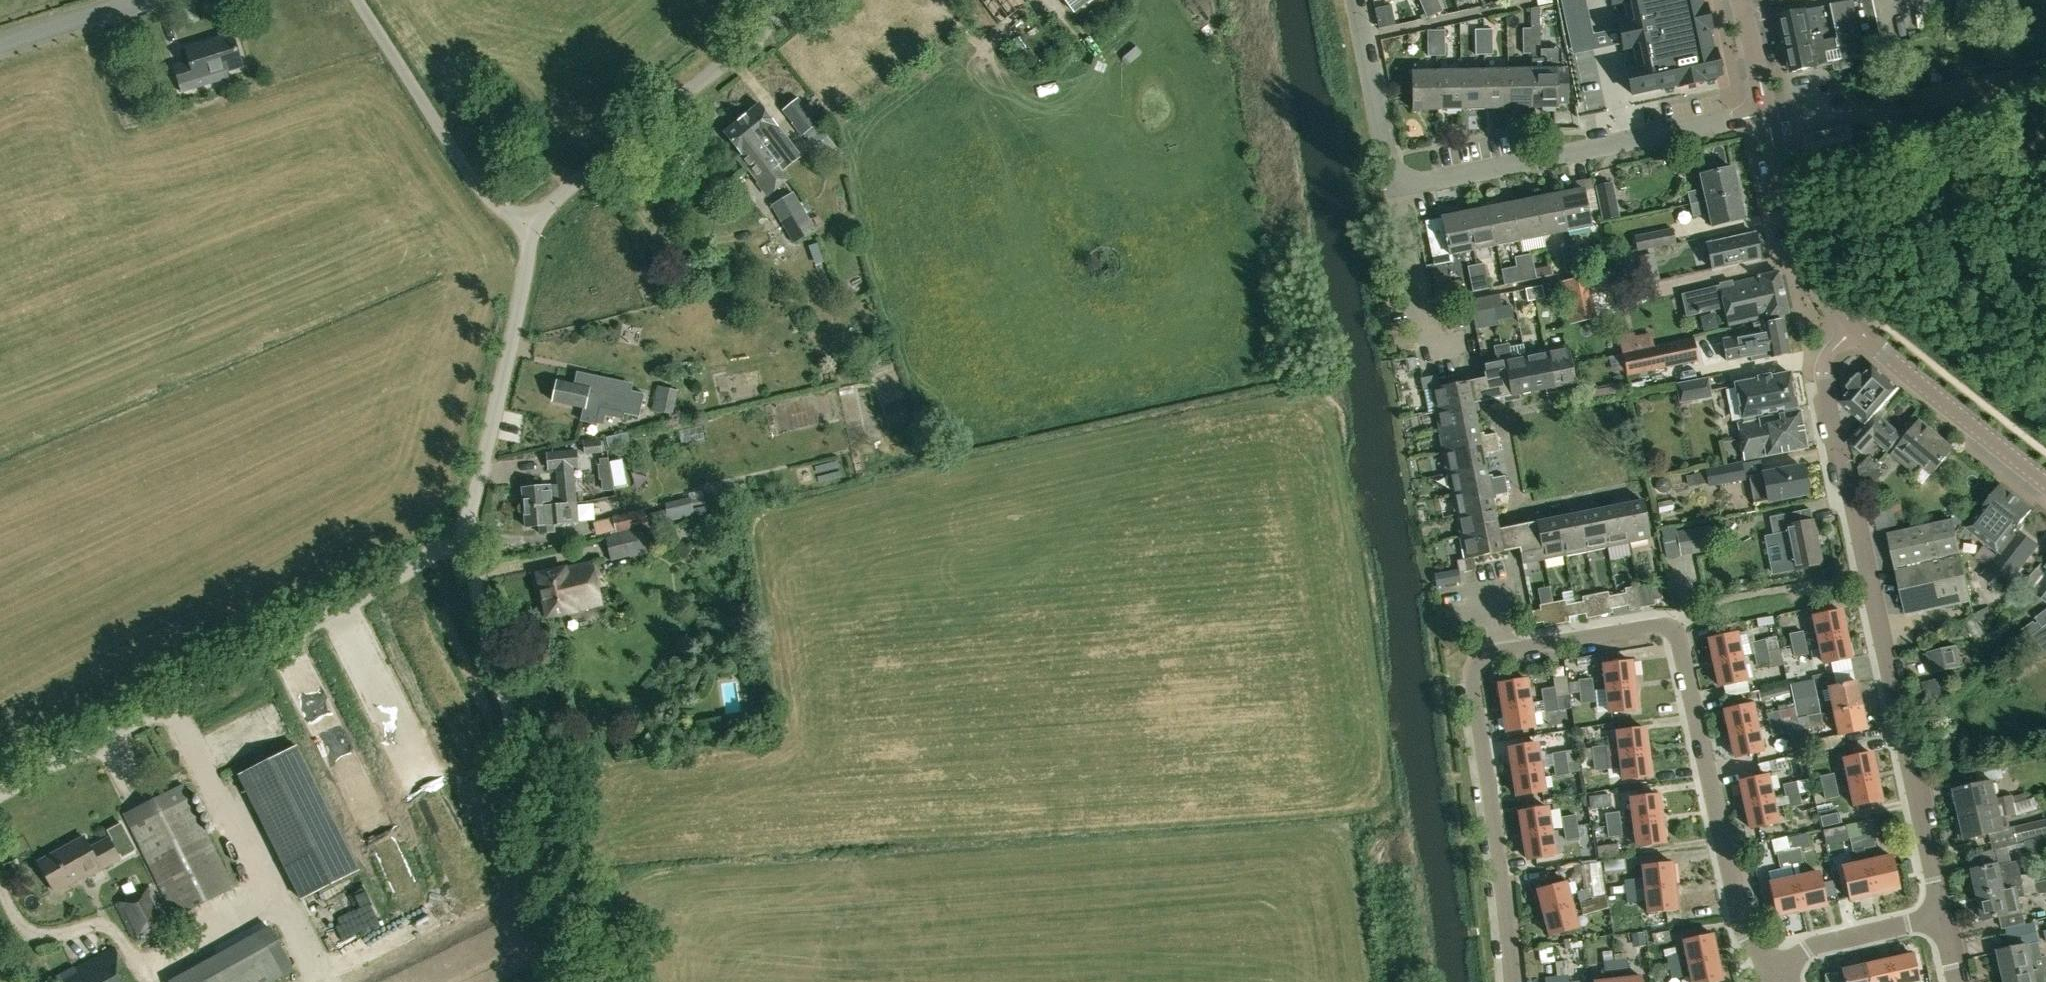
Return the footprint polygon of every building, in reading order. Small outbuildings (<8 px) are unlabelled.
[(982,1),(999,23),(1025,4),(1022,0),(983,0),(982,1)] [(1076,12),(1092,0),(1066,0),(1076,12)] [(1440,0),(1438,0),(1423,6),(1428,18),(1445,11),(1440,0)] [(1628,22),(1619,24),(1625,49),(1633,47),(1638,69),(1628,71),(1633,94),(1654,89),(1680,84),(1680,86),(1705,80),(1704,78),(1721,75),(1721,73),(1722,73),(1717,51),(1716,52),(1716,50),(1712,51),(1708,29),(1711,28),(1711,26),(1712,26),(1708,9),(1707,9),(1707,8),(1703,9),(1701,0),(1623,0),(1628,22)] [(1836,62),(1884,51),(1873,0),(1863,0),(1810,12),(1809,10),(1782,16),(1794,72),(1820,66),(1820,65),(1836,62)] [(1967,7),(1978,4),(1977,0),(1939,0),(1942,13),(1967,7)] [(1524,28),(1524,41),(1542,41),(1541,28),(1524,28)] [(1476,29),(1477,42),(1494,42),(1494,29),(1476,29)] [(1429,30),(1429,43),(1447,43),(1446,30),(1429,30)] [(214,81),(213,76),(244,66),(234,33),(188,47),(191,60),(176,65),(184,90),(214,81)] [(1524,54),(1532,54),(1542,54),(1542,41),(1524,41),(1524,54)] [(1477,55),(1494,55),(1494,42),(1477,42),(1477,55)] [(1429,56),(1447,56),(1447,43),(1429,43),(1429,56)] [(1542,59),(1542,54),(1532,54),(1532,69),(1533,69),(1534,108),(1559,107),(1559,103),(1568,103),(1568,81),(1566,81),(1566,68),(1546,68),(1546,59),(1542,59)] [(1510,69),(1486,70),(1487,109),(1510,108),(1510,69)] [(1510,108),(1534,108),(1533,69),(1532,69),(1510,69),(1510,108)] [(1462,70),(1438,71),(1439,109),(1463,109),(1462,70)] [(1486,70),(1462,70),(1463,109),(1487,109),(1486,70)] [(1414,71),(1414,110),(1439,109),(1438,71),(1414,71)] [(819,123),(802,101),(799,97),(796,99),(782,110),(802,136),(806,133),(809,131),(819,123)] [(780,126),(761,103),(743,118),(790,178),(792,177),(786,169),(803,156),(779,126),(780,126)] [(461,107),(454,112),(459,118),(465,113),(461,107)] [(790,178),(743,118),(726,131),(743,153),(736,159),(746,171),(748,170),(758,183),(757,184),(766,196),(778,187),(790,178)] [(1858,158),(1851,125),(1805,134),(1812,167),(1858,158)] [(1699,186),(1700,189),(1688,192),(1691,204),(1740,193),(1734,168),(1701,175),(1703,185),(1699,186)] [(1614,182),(1597,186),(1604,221),(1621,217),(1614,182)] [(1568,231),(1592,226),(1595,240),(1604,238),(1600,218),(1591,220),(1584,188),(1561,193),(1568,231)] [(794,243),(816,230),(793,192),(771,205),(794,243)] [(1561,193),(1537,198),(1545,236),(1568,231),(1561,193)] [(1710,215),(1712,226),(1745,218),(1740,193),(1691,204),(1694,217),(1705,214),(1706,216),(1710,215)] [(1537,198),(1514,202),(1521,240),(1545,236),(1537,198)] [(1514,202),(1491,207),(1498,245),(1521,240),(1514,202)] [(1497,252),(1495,246),(1498,245),(1491,207),(1467,212),(1475,250),(1476,249),(1477,256),(1497,252)] [(1452,261),(1451,254),(1475,250),(1467,212),(1442,217),(1442,219),(1426,222),(1435,264),(1452,261)] [(1636,236),(1639,251),(1662,246),(1677,244),(1674,228),(1636,236)] [(1707,245),(1712,268),(1762,257),(1757,234),(1707,245)] [(1563,248),(1565,260),(1582,257),(1580,244),(1563,248)] [(1666,265),(1662,246),(1639,251),(1639,252),(1626,255),(1631,274),(1666,265)] [(1536,266),(1533,254),(1516,257),(1518,269),(1536,266)] [(1565,260),(1567,272),(1585,269),(1582,257),(1565,260)] [(1489,275),(1486,263),(1469,266),(1472,279),(1489,275)] [(1538,278),(1536,266),(1518,269),(1521,282),(1538,278)] [(1790,314),(1784,288),(1780,271),(1758,276),(1758,278),(1684,294),(1688,315),(1726,306),(1730,325),(1770,317),(1770,319),(1790,314)] [(1491,288),(1489,275),(1472,279),(1474,292),(1491,288)] [(1468,292),(1467,290),(1465,276),(1431,282),(1435,299),(1468,292)] [(1602,276),(1574,277),(1577,326),(1605,325),(1602,276)] [(1543,285),(1534,287),(1537,300),(1546,298),(1543,285)] [(1534,287),(1526,288),(1529,301),(1537,300),(1534,287)] [(1501,294),(1492,296),(1494,309),(1504,307),(1501,294)] [(1493,308),(1490,296),(1483,297),(1470,300),(1473,312),(1493,308)] [(1504,310),(1483,313),(1486,333),(1507,330),(1504,310)] [(1751,355),(1752,361),(1791,354),(1784,319),(1767,323),(1768,330),(1724,338),(1728,360),(1751,355)] [(1620,337),(1629,376),(1699,360),(1695,338),(1639,351),(1635,333),(1620,337)] [(1533,392),(1526,354),(1524,344),(1509,346),(1509,343),(1502,345),(1512,396),(1533,392)] [(1490,401),(1512,396),(1502,345),(1494,346),(1496,360),(1483,363),(1490,401)] [(1568,345),(1547,350),(1554,388),(1576,383),(1568,345)] [(1547,350),(1526,354),(1533,392),(1554,388),(1547,350)] [(1841,403),(1866,424),(1868,426),(1878,414),(1902,388),(1875,365),(1864,377),(1860,374),(1849,387),(1853,390),(1841,403)] [(1736,383),(1744,421),(1795,412),(1794,408),(1798,407),(1791,373),(1771,377),(1771,376),(1759,378),(1760,379),(1736,383)] [(1430,377),(1433,389),(1441,387),(1439,375),(1430,377)] [(1424,391),(1433,389),(1430,377),(1422,378),(1424,391)] [(653,384),(629,378),(623,404),(647,410),(647,408),(653,409),(652,411),(673,415),(678,390),(657,385),(657,386),(653,385),(653,384)] [(1712,396),(1708,378),(1678,385),(1682,402),(1712,396)] [(585,408),(585,413),(600,416),(606,390),(559,380),(554,402),(585,408)] [(1469,382),(1441,387),(1433,389),(1437,411),(1473,403),(1469,382)] [(1437,411),(1441,432),(1477,425),(1473,403),(1437,411)] [(1795,412),(1744,421),(1738,422),(1746,460),(1808,448),(1801,411),(1795,412)] [(1864,453),(1876,439),(1890,451),(1902,436),(1878,414),(1868,426),(1866,424),(1864,426),(1863,424),(1849,440),(1864,453)] [(1924,465),(1935,474),(1956,448),(1922,420),(1894,454),(1918,473),(1924,465)] [(1441,432),(1445,453),(1499,442),(1497,434),(1480,437),(1477,425),(1441,432)] [(626,433),(605,438),(603,438),(603,441),(601,441),(600,440),(583,441),(585,454),(602,453),(602,452),(606,451),(609,466),(619,464),(615,444),(629,440),(626,433)] [(1445,453),(1450,475),(1486,467),(1484,455),(1501,451),(1499,442),(1445,453)] [(524,488),(526,508),(577,504),(575,483),(577,483),(576,468),(581,468),(579,450),(548,452),(549,470),(557,470),(558,485),(524,488)] [(1858,468),(1861,481),(1875,463),(1868,457),(1858,468)] [(1877,464),(1875,463),(1861,481),(1870,489),(1883,475),(1877,470),(1883,465),(1880,462),(1877,464)] [(1708,470),(1711,485),(1745,479),(1742,463),(1708,470)] [(1765,474),(1751,476),(1756,503),(1770,501),(1809,494),(1808,490),(1812,487),(1810,479),(1806,478),(1804,466),(1765,473),(1765,474)] [(1450,475),(1454,496),(1508,485),(1506,476),(1488,479),(1486,467),(1450,475)] [(787,471),(767,476),(770,487),(789,482),(787,471)] [(1689,486),(1708,483),(1706,472),(1687,476),(1689,486)] [(602,478),(603,491),(615,490),(612,477),(602,478)] [(1660,490),(1663,493),(1667,492),(1668,492),(1669,491),(1669,490),(1670,490),(1670,489),(1670,488),(1671,488),(1671,487),(1672,486),(1672,485),(1672,484),(1671,484),(1671,483),(1671,482),(1670,481),(1669,480),(1668,479),(1667,479),(1667,478),(1666,478),(1665,478),(1664,478),(1663,478),(1662,479),(1661,479),(1660,480),(1659,481),(1658,482),(1658,483),(1657,483),(1657,484),(1656,485),(1656,486),(1656,487),(1656,488),(1657,488),(1658,489),(1659,490),(1660,490)] [(1454,496),(1458,517),(1495,510),(1493,497),(1510,494),(1508,485),(1454,496)] [(2028,510),(2030,508),(2002,486),(1969,527),(2003,554),(1986,576),(2003,590),(2038,546),(2036,545),(2038,543),(2031,512),(2028,510)] [(651,513),(654,524),(695,515),(690,497),(665,503),(666,509),(651,513)] [(1644,501),(1622,505),(1630,543),(1652,539),(1644,501)] [(578,522),(577,504),(526,508),(528,527),(541,526),(542,533),(555,532),(554,523),(562,522),(562,524),(578,522)] [(1894,515),(1904,513),(1902,504),(1892,506),(1894,515)] [(1622,505),(1601,509),(1609,547),(1630,543),(1622,505)] [(645,509),(614,516),(613,516),(613,517),(591,523),(594,536),(616,531),(616,533),(649,525),(645,509)] [(1601,509),(1580,514),(1588,551),(1609,547),(1601,509)] [(1773,534),(1764,536),(1771,573),(1794,569),(1822,564),(1813,521),(1810,509),(1770,517),(1773,534)] [(1458,517),(1462,538),(1499,531),(1495,510),(1458,517)] [(1685,511),(1670,512),(1672,524),(1686,523),(1685,511)] [(1580,514),(1559,518),(1567,556),(1588,551),(1580,514)] [(1559,518),(1538,522),(1546,560),(1567,556),(1559,518)] [(1972,600),(1962,553),(1955,521),(1892,535),(1909,613),(1972,600)] [(1516,527),(1524,564),(1546,560),(1538,522),(1516,527)] [(1713,550),(1711,543),(1708,525),(1676,531),(1681,556),(1713,550)] [(643,528),(607,536),(612,561),(649,553),(643,528)] [(1462,538),(1467,559),(1475,558),(1503,552),(1499,531),(1462,538)] [(1478,569),(1475,558),(1467,559),(1469,571),(1478,569)] [(1458,561),(1460,573),(1469,571),(1467,559),(1458,561)] [(549,617),(577,610),(577,609),(603,603),(594,563),(568,569),(567,567),(539,574),(549,617)] [(1434,573),(1437,586),(1461,582),(1458,568),(1434,573)] [(2044,573),(2038,568),(2027,579),(2035,585),(2044,573)] [(1660,586),(1652,587),(1654,601),(1663,599),(1660,586)] [(1626,593),(1617,594),(1620,607),(1628,606),(1626,593)] [(1617,594),(1609,596),(1612,609),(1620,607),(1617,594)] [(1583,601),(1575,603),(1577,616),(1585,614),(1583,601)] [(1575,603),(1566,604),(1569,617),(1577,616),(1575,603)] [(1628,606),(1620,607),(1621,614),(1630,613),(1629,610),(1628,606)] [(1974,616),(1986,627),(1998,614),(1989,606),(1974,616)] [(1620,607),(1612,609),(1613,613),(1614,616),(1621,614),(1620,607)] [(1532,611),(1535,624),(1543,623),(1541,609),(1536,610),(1532,611)] [(1840,610),(1813,616),(1818,639),(1819,640),(1845,634),(1840,610)] [(2028,638),(2043,628),(2039,622),(2036,624),(2034,621),(2022,630),(2028,638)] [(1803,630),(1789,634),(1792,645),(1806,642),(1803,630)] [(1736,633),(1710,639),(1715,662),(1741,656),(1736,633)] [(1765,639),(1752,642),(1754,654),(1779,648),(1775,633),(1765,636),(1765,639)] [(1818,639),(1806,642),(1808,653),(1821,650),(1824,664),(1850,658),(1845,634),(1819,640),(1818,639)] [(1806,642),(1792,645),(1794,656),(1808,653),(1806,642)] [(1963,667),(1959,646),(1929,652),(1934,674),(1963,667)] [(1768,651),(1755,654),(1757,665),(1770,662),(1768,651)] [(1741,656),(1715,662),(1720,686),(1747,680),(1741,656)] [(1632,661),(1605,664),(1608,688),(1635,685),(1632,661)] [(1802,673),(1806,686),(1825,681),(1821,667),(1802,673)] [(1791,671),(1785,672),(1788,684),(1794,683),(1791,671)] [(1554,687),(1541,689),(1543,701),(1558,699),(1557,698),(1568,696),(1570,696),(1566,675),(1553,678),(1554,687)] [(1593,678),(1579,679),(1580,691),(1594,690),(1593,678)] [(1921,682),(1926,701),(1943,697),(1937,678),(1921,682)] [(1525,680),(1499,684),(1503,707),(1529,703),(1525,680)] [(1855,682),(1829,687),(1834,711),(1860,705),(1855,682)] [(1635,685),(1608,688),(1609,696),(1611,712),(1637,710),(1635,685)] [(1787,686),(1761,691),(1763,699),(1789,693),(1787,686)] [(1594,690),(1580,691),(1581,703),(1596,702),(1594,690)] [(1816,694),(1792,699),(1792,700),(1793,704),(1796,718),(1820,713),(1818,702),(1816,694)] [(1529,703),(1503,707),(1506,731),(1533,727),(1531,714),(1559,710),(1570,709),(1568,696),(1557,698),(1558,699),(1543,701),(1544,703),(1529,704),(1529,703)] [(1752,704),(1725,709),(1730,733),(1757,728),(1752,704)] [(1778,711),(1767,713),(1770,725),(1784,722),(1796,720),(1796,718),(1793,704),(1785,706),(1785,707),(1778,709),(1778,711)] [(1860,705),(1834,711),(1839,734),(1865,729),(1860,705)] [(1820,713),(1796,718),(1796,720),(1798,730),(1823,725),(1820,713)] [(1784,722),(1770,725),(1772,736),(1786,733),(1784,722)] [(1644,728),(1617,731),(1621,755),(1647,751),(1644,728)] [(1757,728),(1730,733),(1735,757),(1762,752),(1757,728)] [(1869,740),(1873,752),(1889,746),(1885,734),(1869,740)] [(1536,743),(1509,747),(1513,771),(1540,767),(1538,756),(1536,743)] [(298,745),(239,775),(284,864),(301,900),(361,870),(343,834),(298,745)] [(1593,747),(1592,747),(1592,748),(1594,759),(1606,757),(1605,745),(1593,747)] [(1566,751),(1552,753),(1552,754),(1554,765),(1568,763),(1566,751)] [(1647,751),(1621,755),(1622,767),(1624,779),(1651,775),(1647,751)] [(1870,753),(1845,758),(1850,782),(1875,777),(1870,753)] [(1606,757),(1594,759),(1595,771),(1608,769),(1606,757)] [(1568,763),(1554,765),(1554,766),(1556,776),(1569,774),(1568,763)] [(1540,767),(1513,771),(1517,795),(1544,791),(1540,768),(1540,767)] [(1834,773),(1820,776),(1822,788),(1836,785),(1834,773)] [(1767,774),(1741,780),(1746,804),(1772,798),(1767,774)] [(1875,777),(1850,782),(1855,805),(1880,800),(1875,777)] [(1795,781),(1782,784),(1785,796),(1798,793),(1795,781)] [(1983,784),(1955,790),(1961,815),(1997,807),(2014,803),(2013,795),(1998,799),(1994,781),(1983,784)] [(183,784),(126,813),(178,916),(235,888),(183,784)] [(1823,788),(1813,790),(1816,805),(1826,802),(1826,799),(1839,796),(1836,785),(1822,788),(1823,788)] [(1798,793),(1785,796),(1788,807),(1800,805),(1798,793)] [(1610,794),(1589,796),(1591,809),(1612,806),(1610,794)] [(1658,795),(1631,798),(1634,822),(1661,819),(1658,795)] [(1772,798),(1746,804),(1751,828),(1778,822),(1772,798)] [(1963,827),(1957,828),(1960,842),(1966,841),(2010,831),(2007,816),(2017,814),(2014,803),(1997,807),(1961,815),(1963,827)] [(1547,807),(1520,811),(1523,835),(1551,831),(1547,807)] [(1620,812),(1605,813),(1607,825),(1621,824),(1620,812)] [(1840,812),(1820,816),(1823,827),(1842,823),(1840,812)] [(1577,814),(1562,817),(1564,829),(1578,827),(1577,814)] [(1879,818),(1858,822),(1861,834),(1873,831),(1881,830),(1879,818)] [(2045,837),(2045,818),(2015,825),(2019,843),(2027,841),(2042,837),(2045,837)] [(1661,819),(1634,822),(1637,846),(1664,843),(1661,819)] [(1621,824),(1607,825),(1608,837),(1623,835),(1621,824)] [(1578,827),(1564,829),(1566,840),(1580,838),(1578,827)] [(1551,831),(1523,835),(1527,859),(1554,855),(1551,831)] [(1873,831),(1861,834),(1861,835),(1864,849),(1876,847),(1873,831)] [(1861,835),(1849,837),(1853,852),(1864,849),(1861,835)] [(1786,836),(1757,844),(1761,858),(1777,854),(1777,853),(1788,851),(1790,851),(1786,838),(1786,836)] [(120,859),(109,838),(91,848),(85,837),(39,862),(56,892),(85,876),(86,877),(120,859)] [(2042,837),(2027,841),(2031,856),(2045,853),(2045,837),(2042,837)] [(1618,843),(1597,846),(1598,859),(1620,856),(1618,843)] [(1790,851),(1788,851),(1792,865),(1803,863),(1800,848),(1790,851)] [(1788,851),(1777,853),(1777,854),(1780,868),(1792,865),(1788,851)] [(1891,856),(1867,861),(1874,893),(1898,887),(1891,856)] [(1624,858),(1603,861),(1604,871),(1625,869),(1624,858)] [(1974,870),(1980,896),(2037,883),(2038,882),(2036,872),(2024,875),(2020,860),(1974,870)] [(1867,861),(1843,867),(1850,898),(1874,893),(1867,861)] [(1644,878),(1624,880),(1625,884),(1626,891),(1636,890),(1638,890),(1645,889),(1675,886),(1672,862),(1643,865),(1644,878)] [(1819,872),(1795,878),(1802,909),(1826,904),(1819,872)] [(1795,878),(1770,884),(1777,915),(1802,909),(1795,878)] [(1566,882),(1537,889),(1543,912),(1572,905),(1566,882)] [(2027,895),(2040,892),(2038,882),(2037,883),(1980,896),(1985,920),(2016,913),(2024,911),(2021,898),(2028,897),(2027,895)] [(1622,884),(1613,885),(1613,886),(1614,894),(1623,893),(1622,884)] [(1675,886),(1645,889),(1648,913),(1677,910),(1675,886)] [(117,904),(135,940),(165,924),(149,888),(117,904)] [(1578,891),(1577,891),(1580,903),(1582,902),(1591,900),(1588,888),(1578,891)] [(1636,890),(1626,891),(1626,893),(1627,902),(1637,901),(1636,890)] [(1582,902),(1580,903),(1583,914),(1585,913),(1595,911),(1591,900),(1582,902)] [(1572,905),(1543,912),(1549,935),(1578,928),(1572,905)] [(197,966),(192,960),(154,981),(275,981),(285,976),(261,932),(197,966)] [(1644,932),(1631,933),(1633,947),(1645,946),(1644,932)] [(1713,933),(1683,939),(1688,963),(1718,957),(1713,933)] [(2000,951),(2006,977),(2040,969),(2045,968),(2045,957),(2038,959),(2032,961),(2028,945),(2000,951)] [(1677,947),(1664,950),(1665,958),(1667,957),(1669,967),(1680,964),(1678,954),(1677,947)] [(116,949),(76,969),(75,968),(57,977),(59,981),(133,981),(116,949)] [(1889,960),(1894,981),(1909,981),(1919,980),(1913,954),(1889,960)] [(1688,963),(1692,981),(1713,981),(1722,980),(1718,957),(1688,963)] [(1627,959),(1615,960),(1617,972),(1628,971),(1627,959)] [(1615,960),(1604,961),(1605,973),(1617,972),(1615,960)] [(1867,964),(1870,981),(1894,981),(1889,960),(1867,964)] [(1680,964),(1669,967),(1672,979),(1683,977),(1680,964)] [(1843,969),(1845,981),(1870,981),(1867,964),(1843,969)] [(2006,977),(2007,981),(2045,981),(2045,968),(2040,969),(2006,977)]
